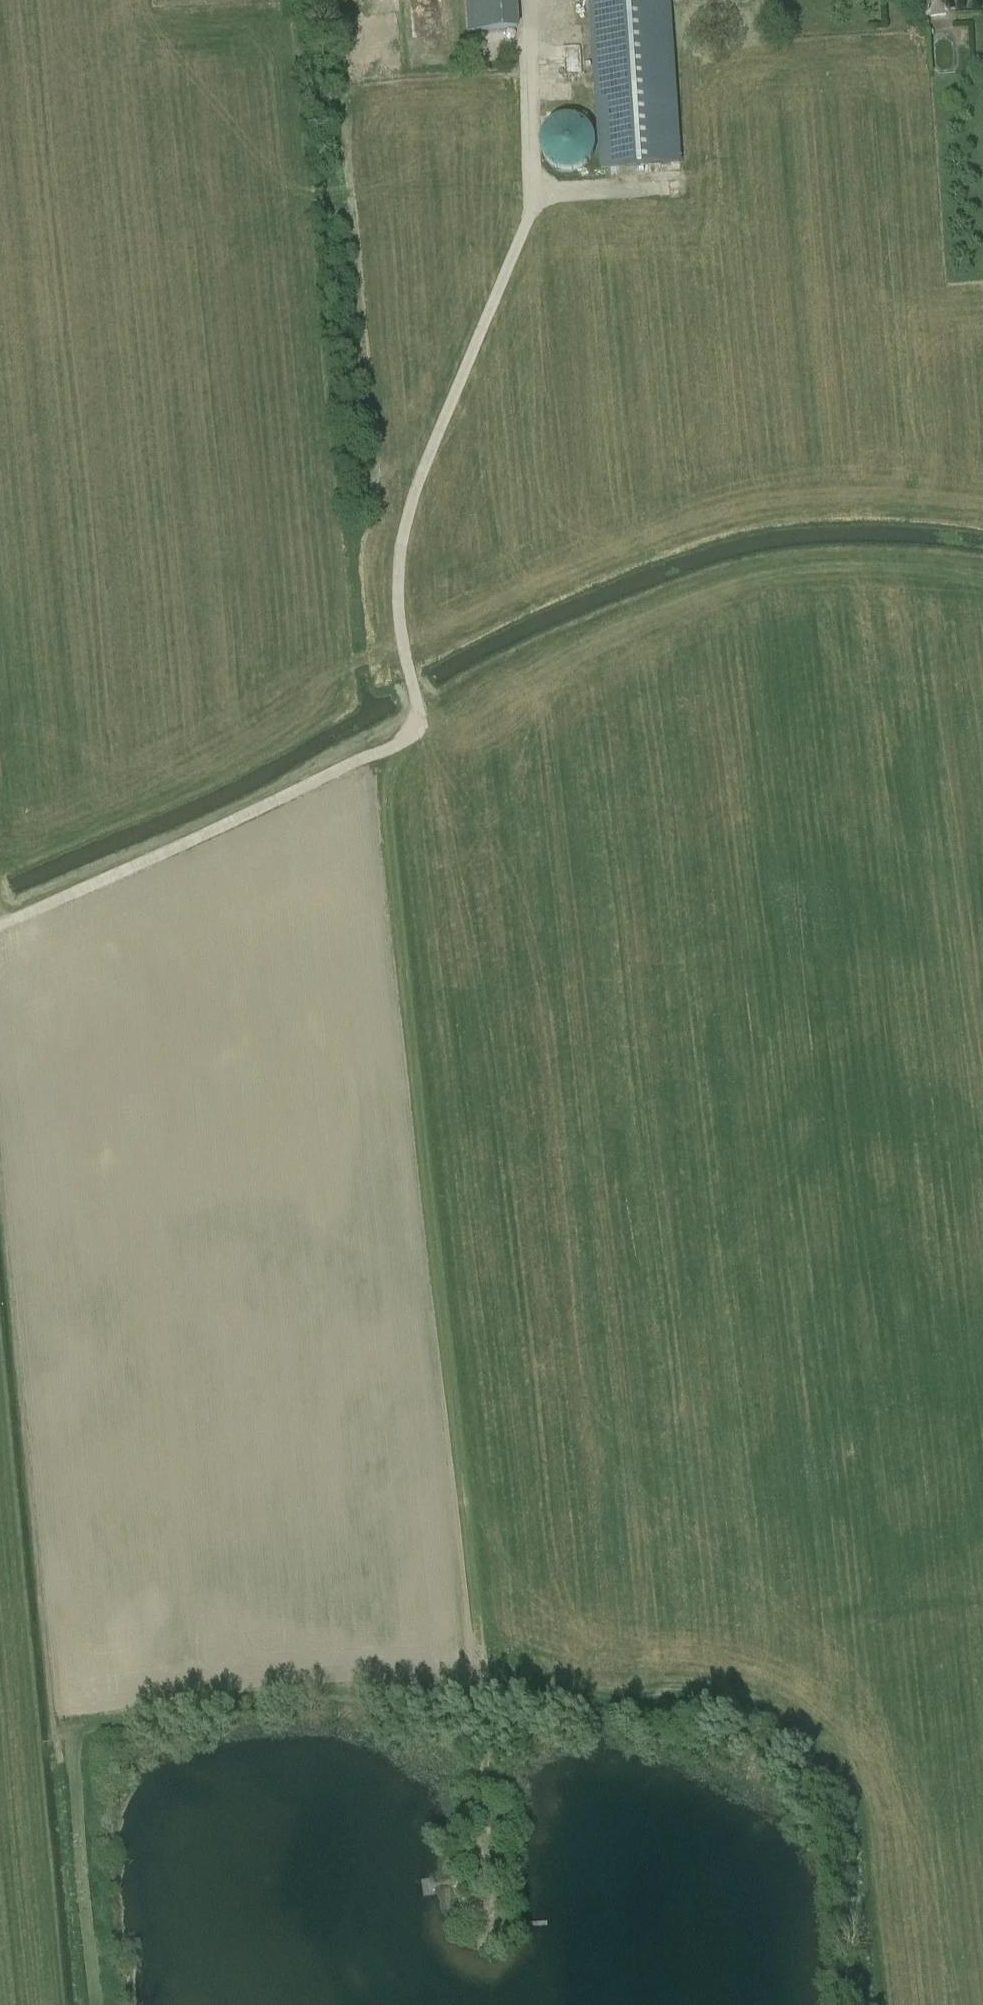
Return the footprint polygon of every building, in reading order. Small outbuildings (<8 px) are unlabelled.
[(468,32),(517,29),(515,0),(466,0),(468,32)] [(570,23),(591,23),(601,168),(681,162),(670,0),(569,0),(570,23)] [(930,17),(946,15),(944,0),(934,0),(928,1),(930,17)] [(596,146),(596,143),(596,141),(596,138),(595,135),(594,132),(593,130),(592,128),(590,125),(587,123),(585,121),(582,119),(581,118),(578,117),(574,116),(573,115),(571,115),(568,115),(565,115),(563,116),(560,116),(558,117),(555,118),(553,120),(550,122),(549,123),(547,125),(545,128),(544,129),(542,132),(542,134),(541,137),(540,140),(540,143),(540,146),(541,148),(541,151),(543,154),(543,156),(545,159),(547,161),(549,164),(550,165),(553,167),(556,168),(559,169),(564,171),(565,171),(569,171),(570,171),(573,171),(577,170),(580,169),(581,168),(584,166),(585,165),(588,163),(590,161),(592,158),(593,157),(594,154),(595,152),(596,149),(596,146)] [(481,1871),(454,1876),(457,1889),(483,1884),(481,1871)]
